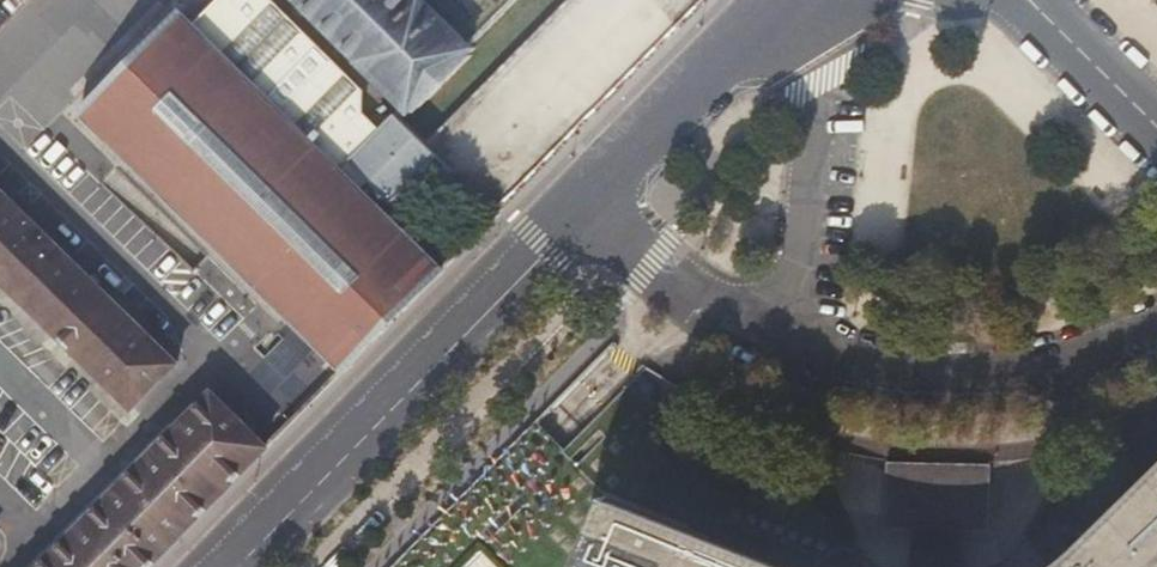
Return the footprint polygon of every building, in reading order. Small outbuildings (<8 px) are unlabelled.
[(361,92),(270,0),(218,0),(192,26),(178,12),(80,112),(343,370),(346,368),(442,271),(358,189),(366,180),(389,203),(435,156),(426,148),(393,115),(378,130),(361,114),(361,92)] [(407,112),(414,106),(416,107),(466,56),(464,54),(470,48),(467,45),(421,0),(295,0),(407,112)] [(133,407),(178,361),(0,189),(0,277),(133,407)] [(267,447),(212,392),(39,566),(149,566),(267,447)] [(961,532),(992,532),(992,468),(939,468),(882,469),(883,533),(913,533),(961,532)] [(1072,555),(1056,566),(1156,566),(1156,471),(1072,555)] [(609,495),(581,566),(782,566),(609,495)] [(913,533),(911,560),(911,566),(968,566),(966,556),(961,532),(913,533)]
